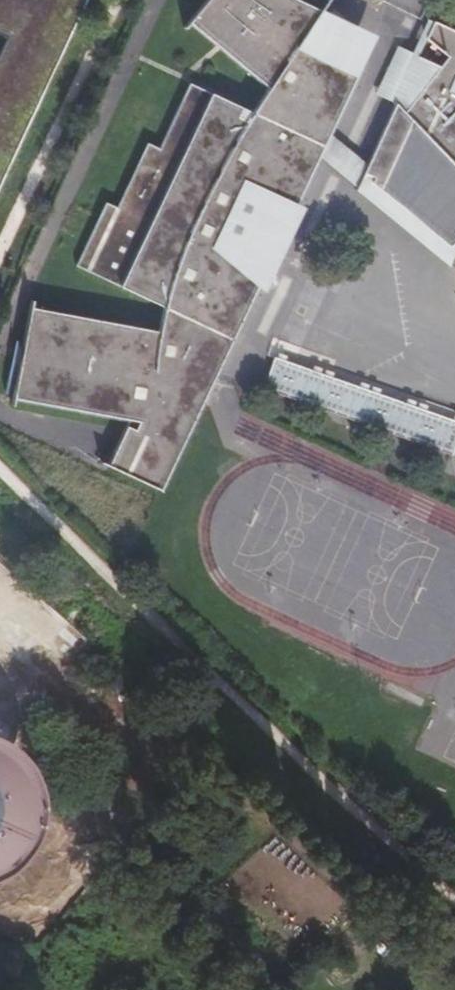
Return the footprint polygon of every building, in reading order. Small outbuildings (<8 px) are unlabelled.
[(150,152),(137,144),(107,210),(94,205),(65,268),(112,289),(153,312),(147,334),(18,312),(0,399),(126,422),(123,432),(114,427),(94,467),(156,495),(362,35),(291,0),(193,0),(170,28),(178,32),(183,28),(254,86),(238,112),(180,85),(150,152)] [(429,68),(403,56),(381,100),(384,105),(344,193),(440,269),(450,245),(454,240),(454,37),(422,22),(415,39),(438,58),(429,68)] [(454,449),(454,412),(419,401),(273,357),(263,392),(454,449)] [(16,858),(31,834),(37,806),(33,778),(18,753),(0,738),(0,869),(16,858)] [(13,918),(37,938),(101,863),(78,842),(13,918)] [(263,899),(247,877),(231,897),(224,902),(214,914),(260,951),(306,918),(305,919),(332,900),(338,893),(331,884),(291,852),(282,859),(276,866),(260,877),(270,890),(263,899)]
